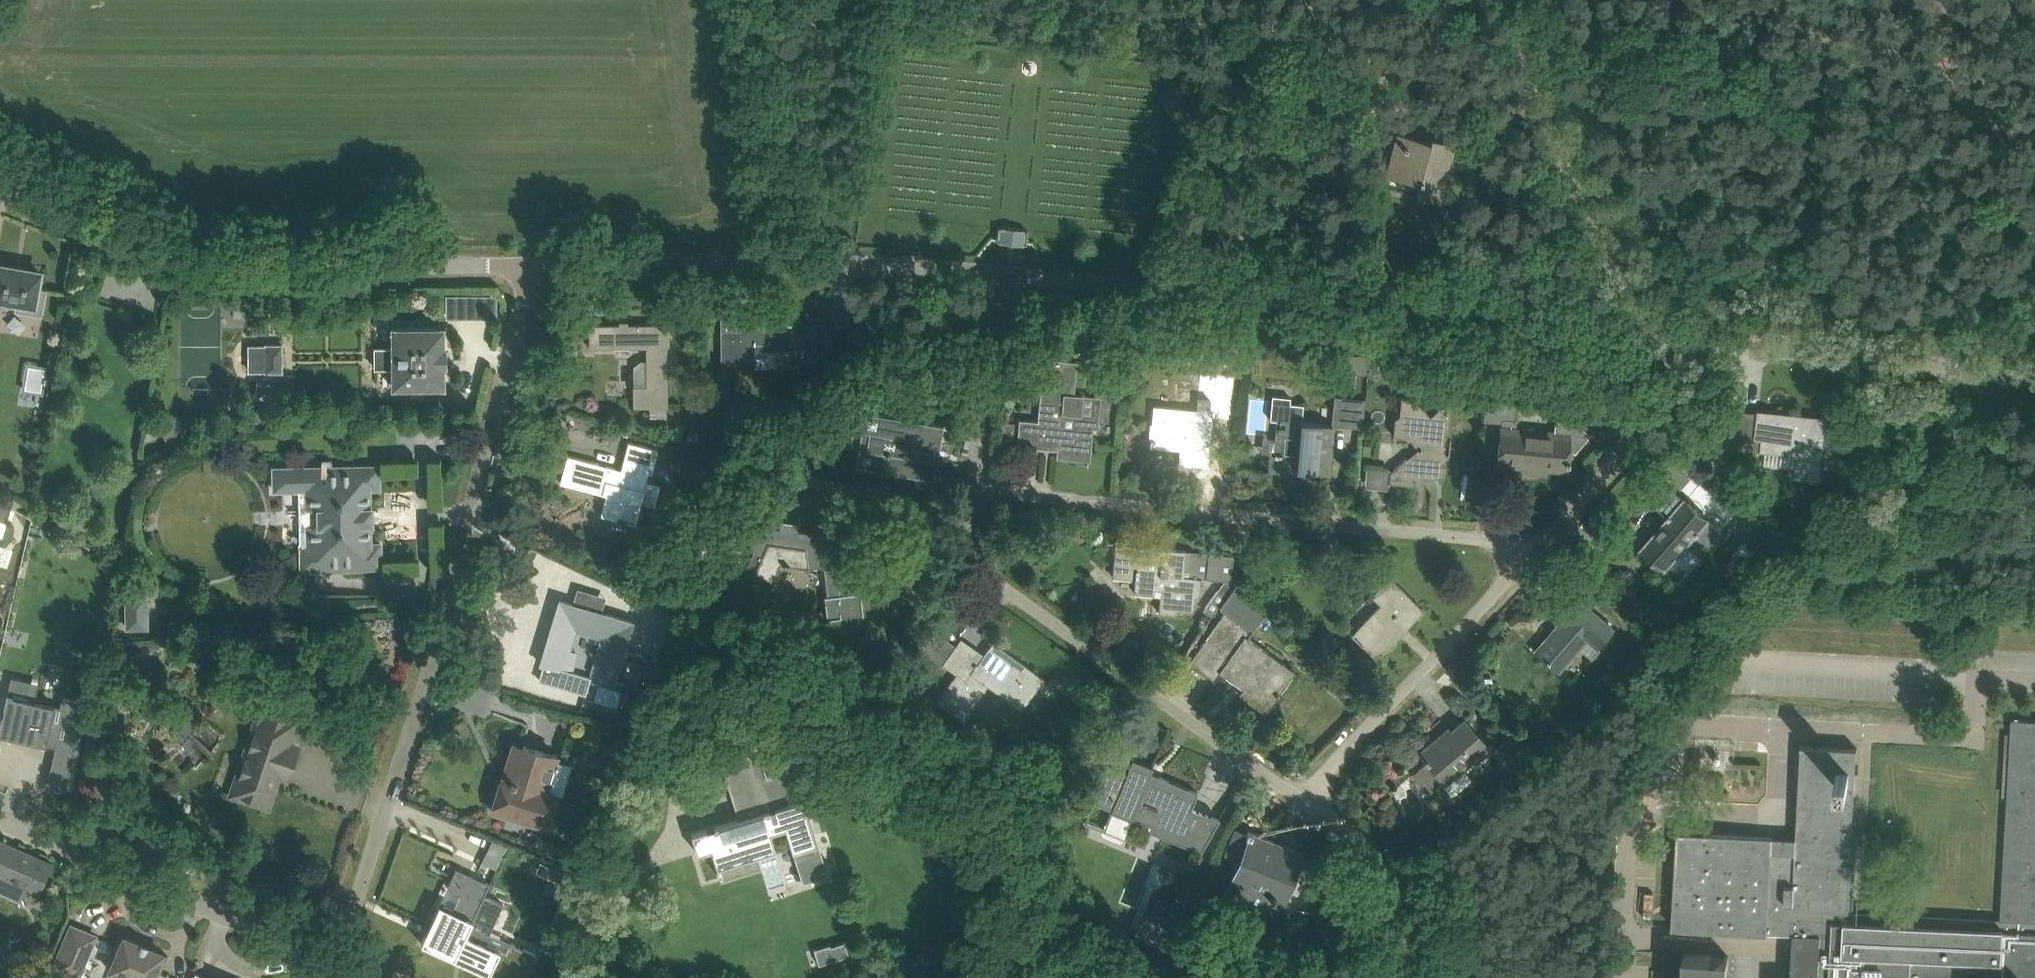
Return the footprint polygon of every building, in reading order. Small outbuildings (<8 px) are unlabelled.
[(1452,142),(1433,137),(1430,136),(1429,141),(1397,133),(1388,169),(1419,176),(1418,180),(1419,180),(1416,192),(1438,197),(1452,142)] [(1013,232),(997,231),(996,239),(996,251),(1011,252),(1027,253),(1028,242),(1029,233),(1013,232)] [(17,301),(15,311),(43,315),(47,289),(38,288),(41,272),(0,265),(0,298),(17,301)] [(1747,318),(1747,311),(1731,310),(1731,317),(1747,318)] [(797,348),(797,362),(797,371),(827,371),(827,324),(803,324),(803,320),(792,320),(792,319),(787,319),(787,320),(756,320),(756,313),(754,313),(754,314),(723,314),(723,361),(756,361),(756,348),(797,348)] [(393,383),(393,387),(445,386),(444,366),(446,366),(446,347),(444,347),(444,327),(431,327),(431,315),(405,315),(405,327),(393,327),(393,332),(373,332),(374,383),(393,383)] [(634,406),(650,406),(667,406),(669,406),(669,345),(670,345),(670,315),(653,315),(653,323),(590,324),(590,347),(615,347),(615,346),(648,346),(648,385),(634,385),(634,406)] [(242,369),(264,369),(264,373),(283,373),(283,343),(264,343),(264,347),(241,347),(242,369)] [(1369,356),(1338,353),(1336,371),(1367,373),(1369,356)] [(838,370),(859,369),(859,357),(838,357),(838,370)] [(1091,443),(1093,423),(1093,415),(1064,412),(1066,395),(1075,396),(1076,381),(1078,361),(1058,359),(1057,369),(1043,367),(1038,420),(1020,419),(1017,445),(1046,448),(1047,439),(1060,440),(1058,456),(1077,458),(1079,442),(1091,443)] [(48,370),(27,367),(23,399),(44,402),(48,370)] [(1530,378),(1541,379),(1542,370),(1530,369),(1530,378)] [(1486,394),(1486,400),(1484,420),(1502,422),(1499,462),(1533,466),(1534,461),(1567,464),(1567,462),(1569,462),(1569,458),(1567,458),(1568,451),(1574,451),(1575,452),(1591,433),(1577,420),(1556,418),(1554,433),(1516,429),(1520,397),(1486,394)] [(1331,424),(1302,422),(1303,405),(1290,404),(1291,397),(1272,395),(1270,420),(1277,420),(1274,453),(1270,452),(1268,471),(1298,474),(1298,469),(1328,472),(1330,452),(1333,426),(1363,429),(1365,399),(1333,397),(1331,424)] [(1419,446),(1391,471),(1390,482),(1398,483),(1399,482),(1405,477),(1411,484),(1427,471),(1430,475),(1444,477),(1445,468),(1439,461),(1446,455),(1448,457),(1449,456),(1436,440),(1445,432),(1447,415),(1440,406),(1431,414),(1417,397),(1401,396),(1399,414),(1396,416),(1394,434),(1410,436),(1419,446)] [(1155,405),(1152,426),(1150,446),(1155,446),(1180,448),(1179,462),(1209,465),(1210,445),(1214,415),(1210,415),(1212,398),(1198,397),(1197,410),(1155,405)] [(667,417),(667,406),(650,406),(650,417),(667,417)] [(1730,409),(1725,447),(1742,449),(1797,455),(1794,478),(1820,480),(1825,438),(1818,437),(1820,417),(1799,414),(1798,416),(1758,411),(1758,412),(1730,409)] [(864,421),(863,429),(862,430),(857,464),(856,466),(859,467),(881,471),(935,479),(938,460),(934,459),(936,451),(939,452),(944,424),(865,411),(863,420),(864,421)] [(165,438),(187,431),(181,413),(160,419),(165,438)] [(1014,441),(1015,421),(1003,420),(1001,440),(1014,441)] [(658,450),(649,448),(630,443),(622,470),(569,456),(562,482),(608,494),(603,514),(619,518),(618,519),(636,524),(644,492),(643,491),(648,472),(652,473),(658,450)] [(712,465),(700,462),(696,477),(698,477),(687,488),(693,494),(706,481),(707,481),(712,465)] [(380,466),(286,467),(274,468),(274,490),(300,490),(301,545),(302,567),(382,565),(381,543),(371,543),(371,524),(373,524),(373,507),(371,508),(370,488),(380,488),(380,466)] [(1722,530),(1708,518),(1686,499),(1670,485),(1654,503),(1670,517),(1642,549),(1665,569),(1688,543),(1701,554),(1722,530)] [(0,498),(0,519),(7,521),(12,506),(0,498)] [(741,545),(754,551),(741,577),(727,571),(714,597),(746,610),(757,584),(753,582),(757,574),(772,581),(779,564),(808,569),(808,570),(810,570),(810,568),(824,566),(828,596),(826,596),(829,618),(864,614),(861,591),(850,592),(844,547),(823,549),(822,537),(797,533),(799,522),(780,520),(779,529),(744,524),(741,545)] [(1781,532),(1775,527),(1768,527),(1762,532),(1771,541),(1781,532)] [(1766,544),(1758,536),(1749,547),(1757,554),(1766,544)] [(1225,579),(1217,590),(1226,596),(1239,578),(1232,578),(1234,554),(1116,543),(1113,577),(1135,579),(1135,587),(1136,587),(1135,593),(1154,594),(1155,589),(1161,589),(1159,612),(1176,613),(1176,609),(1194,611),(1195,595),(1200,596),(1202,577),(1225,579)] [(1424,609),(1389,575),(1371,594),(1381,604),(1352,634),(1376,658),(1424,609)] [(714,594),(694,584),(690,592),(710,602),(714,594)] [(1226,596),(1217,590),(1206,607),(1214,612),(1226,596)] [(1613,629),(1589,608),(1574,594),(1558,612),(1568,620),(1555,635),(1552,632),(1536,650),(1559,671),(1588,638),(1598,646),(1613,629)] [(128,627),(148,627),(147,595),(127,595),(128,627)] [(1238,618),(1245,608),(1226,596),(1219,606),(1226,611),(1206,638),(1190,662),(1215,680),(1221,671),(1245,688),(1241,694),(1265,712),(1269,706),(1270,707),(1295,671),(1248,637),(1254,630),(1238,618)] [(541,663),(561,669),(572,672),(577,654),(566,650),(574,625),(607,635),(596,674),(616,680),(616,679),(628,682),(628,683),(649,690),(658,659),(637,653),(636,654),(625,650),(633,621),(560,599),(541,663)] [(963,720),(988,685),(1021,708),(1040,682),(1034,677),(1038,673),(994,641),(981,659),(958,643),(947,659),(943,663),(956,673),(936,700),(963,720)] [(0,708),(0,726),(50,738),(40,779),(65,785),(77,735),(70,734),(79,697),(58,692),(56,701),(5,688),(0,708)] [(637,712),(621,707),(617,720),(634,724),(637,712)] [(296,721),(262,710),(234,793),(268,805),(274,788),(275,788),(280,773),(290,776),(299,748),(288,744),(296,721)] [(1549,726),(1540,718),(1529,729),(1538,738),(1549,726)] [(2010,719),(1999,918),(1849,910),(1858,747),(1800,744),(1795,837),(1678,831),(1673,926),(1768,931),(1768,930),(1794,931),(1792,977),(2034,977),(2034,720),(2010,719)] [(1442,740),(1439,737),(1421,753),(1426,759),(1425,759),(1427,762),(1413,773),(1429,792),(1443,779),(1446,782),(1489,746),(1465,720),(1442,740)] [(807,812),(784,737),(744,750),(757,794),(741,799),(746,816),(692,833),(698,853),(712,849),(717,867),(719,866),(775,849),(770,831),(786,826),(799,867),(819,861),(812,836),(814,835),(809,818),(806,819),(805,813),(807,812)] [(493,810),(512,816),(546,827),(557,793),(563,795),(572,764),(556,760),(558,756),(523,745),(513,780),(503,777),(493,810)] [(1190,807),(1196,791),(1151,773),(1153,767),(1133,759),(1126,775),(1108,768),(1109,765),(1108,764),(1093,801),(1180,837),(1178,842),(1202,852),(1218,818),(1190,807)] [(1235,828),(1224,855),(1240,861),(1232,880),(1284,901),(1303,853),(1248,831),(1247,833),(1235,828)] [(493,838),(482,861),(496,868),(508,845),(493,838)] [(0,839),(0,876),(27,887),(39,892),(44,881),(52,862),(0,839)] [(422,943),(455,958),(489,883),(486,881),(486,883),(457,870),(449,887),(462,893),(455,910),(454,912),(441,906),(430,929),(433,930),(430,937),(425,935),(422,943)] [(490,972),(497,975),(499,973),(510,977),(525,977),(536,953),(512,942),(507,953),(485,943),(503,903),(485,895),(490,883),(489,883),(455,958),(456,958),(458,954),(465,957),(464,960),(490,972)] [(1174,894),(1167,908),(1166,910),(1168,911),(1165,919),(1152,914),(1141,941),(1164,950),(1188,901),(1174,894)] [(78,976),(96,935),(72,925),(55,966),(78,976)] [(156,971),(161,973),(168,955),(119,934),(112,953),(116,955),(110,970),(130,977),(153,977),(156,971)] [(1170,939),(1173,953),(1184,951),(1180,934),(1170,939)] [(850,954),(846,941),(831,946),(835,959),(850,954)] [(1729,955),(1684,953),(1684,955),(1686,955),(1685,977),(1728,977),(1729,955)]
